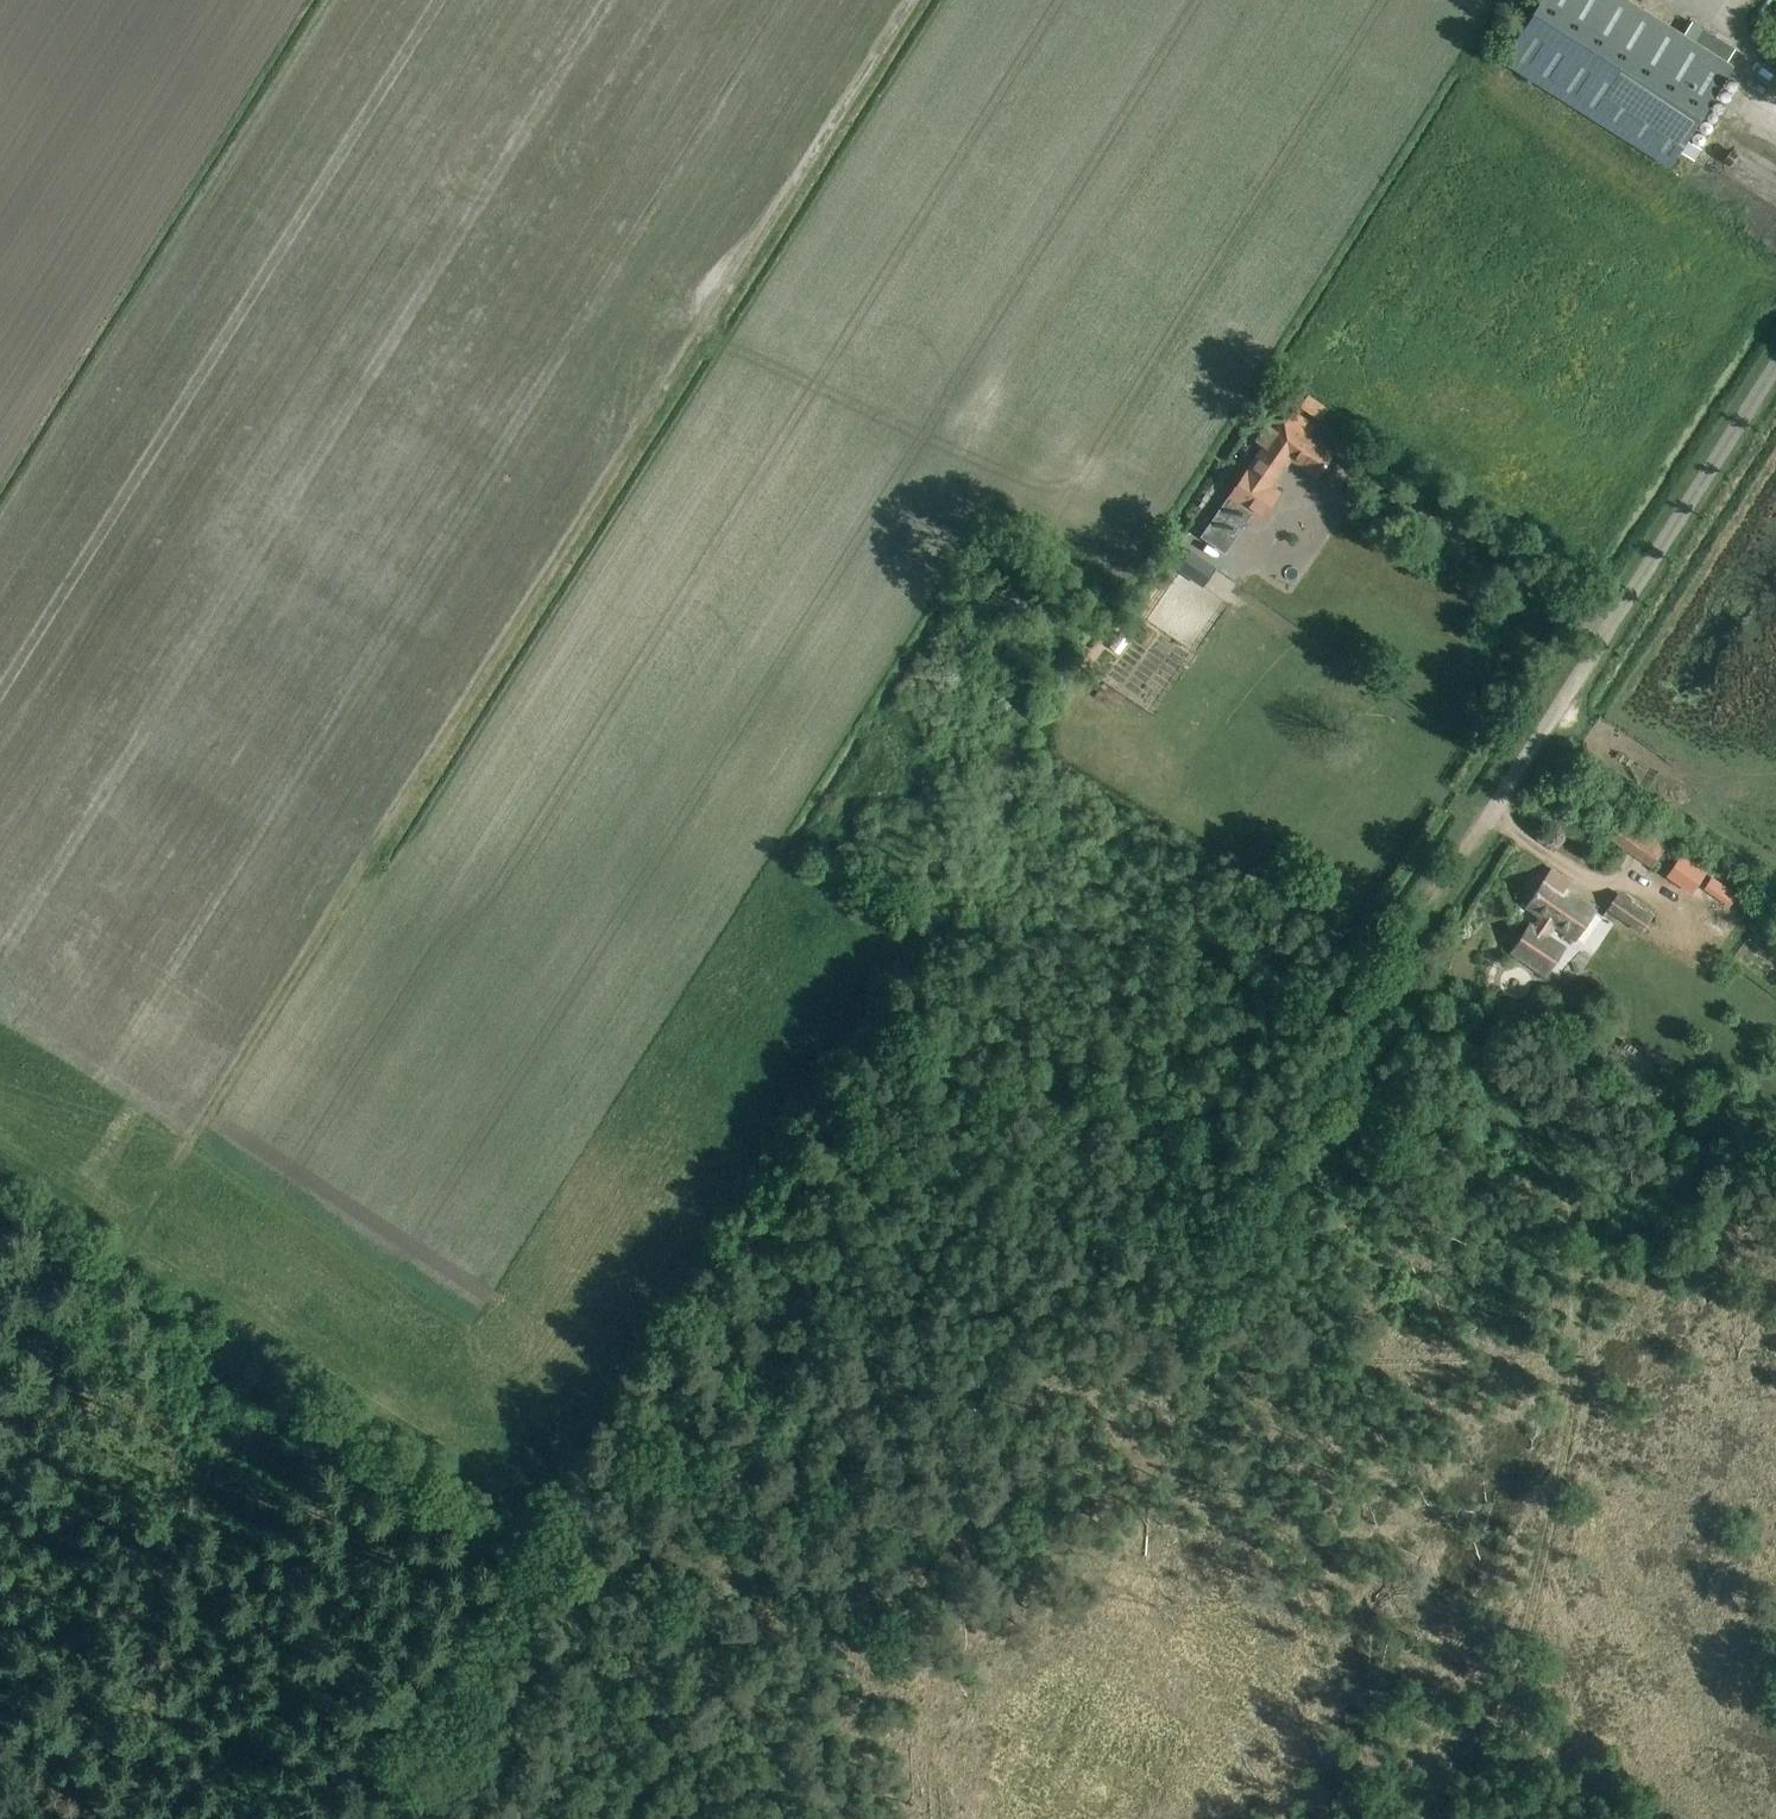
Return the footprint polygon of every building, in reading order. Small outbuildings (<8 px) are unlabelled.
[(1628,0),(1542,0),(1503,62),(1671,168),(1682,151),(1688,141),(1735,67),(1727,62),(1736,48),(1704,28),(1695,42),(1628,0)] [(1702,149),(1688,141),(1682,151),(1695,159),(1702,149)] [(1312,429),(1293,417),(1285,429),(1273,421),(1261,439),(1264,441),(1228,498),(1251,513),(1260,519),(1279,490),(1274,486),(1292,459),(1320,478),(1336,454),(1309,434),(1312,429)] [(1224,552),(1251,513),(1228,498),(1201,537),(1224,552)] [(1189,551),(1177,569),(1191,579),(1204,561),(1189,551)] [(1664,846),(1626,819),(1612,839),(1650,866),(1664,846)] [(1577,823),(1567,837),(1605,862),(1614,848),(1577,823)] [(1706,869),(1680,851),(1665,873),(1691,891),(1706,869)] [(1574,942),(1598,909),(1567,887),(1572,880),(1553,866),(1524,908),(1537,916),(1533,922),(1531,920),(1509,952),(1546,977),(1568,946),(1551,934),(1555,929),(1574,942)] [(1718,914),(1729,900),(1704,881),(1699,887),(1716,900),(1710,908),(1718,914)] [(1642,887),(1634,896),(1650,909),(1658,899),(1642,887)] [(1642,933),(1653,916),(1618,892),(1607,910),(1642,933)]
